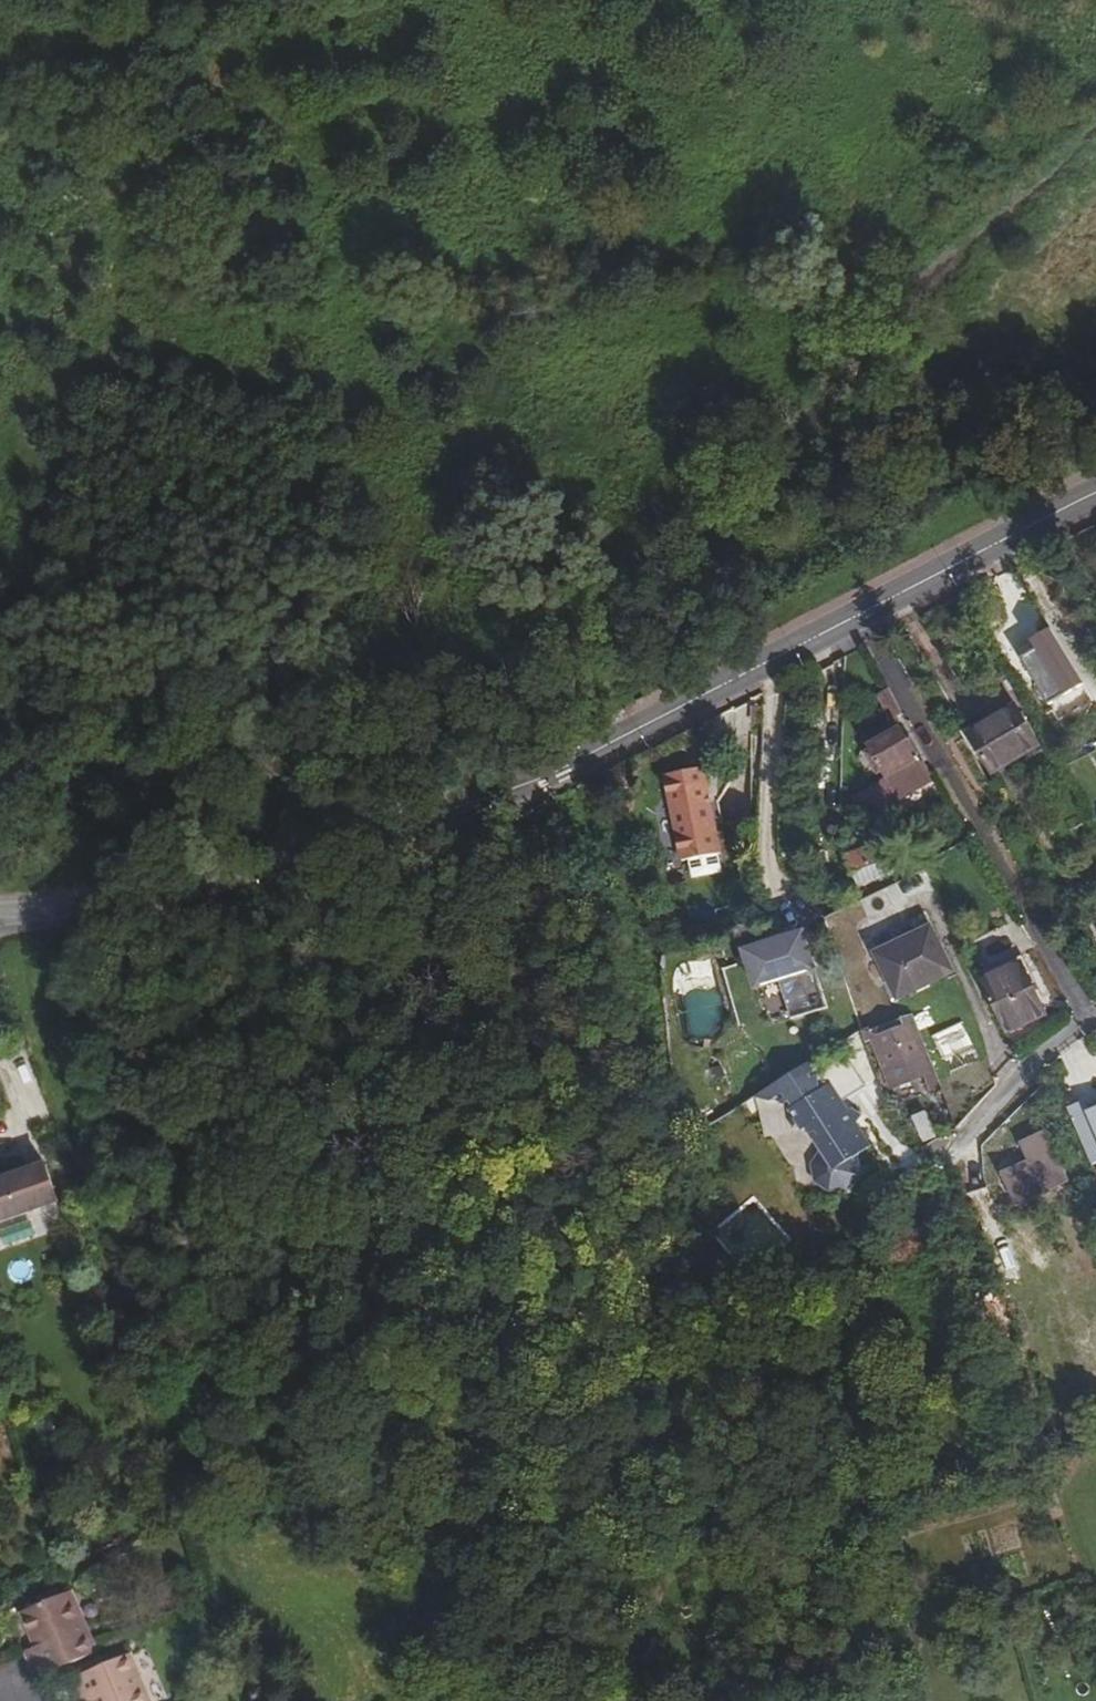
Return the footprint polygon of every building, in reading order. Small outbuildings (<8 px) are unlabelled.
[(904,716),(890,690),(879,696),(893,722),(904,716)] [(1018,709),(985,728),(1006,764),(1039,746),(1018,709)] [(879,769),(885,780),(897,803),(930,785),(900,731),(868,749),(870,753),(863,756),(872,772),(879,769)] [(664,781),(676,837),(712,818),(703,774),(664,781)] [(721,856),(712,818),(676,837),(681,863),(721,856)] [(882,843),(846,859),(852,874),(888,860),(882,843)] [(866,910),(906,893),(901,881),(860,898),(866,910)] [(810,926),(746,949),(760,990),(825,967),(810,926)] [(932,928),(877,955),(899,999),(954,973),(932,928)] [(1022,963),(981,982),(1006,1034),(1046,1015),(1022,963)] [(727,969),(741,1015),(758,1009),(743,964),(727,969)] [(923,1056),(928,1054),(912,1016),(908,1018),(909,1019),(873,1034),(887,1070),(900,1065),(908,1083),(930,1074),(923,1056)] [(969,1020),(935,1032),(948,1070),(982,1058),(969,1020)] [(794,1112),(795,1130),(808,1131),(823,1155),(819,1159),(814,1167),(818,1184),(832,1193),(832,1199),(849,1195),(849,1197),(865,1180),(861,1155),(871,1149),(857,1124),(862,1117),(853,1110),(849,1112),(844,1103),(866,1090),(848,1058),(762,1103),(794,1112)] [(894,1089),(908,1083),(900,1065),(887,1070),(894,1089)] [(1094,1164),(1095,1163),(1095,1108),(1091,1110),(1087,1100),(1071,1107),(1094,1164)] [(922,1141),(937,1138),(930,1109),(915,1113),(922,1141)] [(1018,1205),(1069,1183),(1048,1134),(1023,1144),(1031,1164),(1005,1175),(1018,1205)] [(59,1199),(47,1165),(0,1181),(0,1219),(59,1199)] [(761,1236),(749,1248),(769,1272),(781,1259),(761,1236)] [(53,1675),(100,1655),(77,1594),(32,1612),(42,1637),(46,1635),(51,1648),(34,1654),(44,1678),(53,1675)] [(134,1658),(78,1681),(86,1700),(151,1700),(134,1658)]
